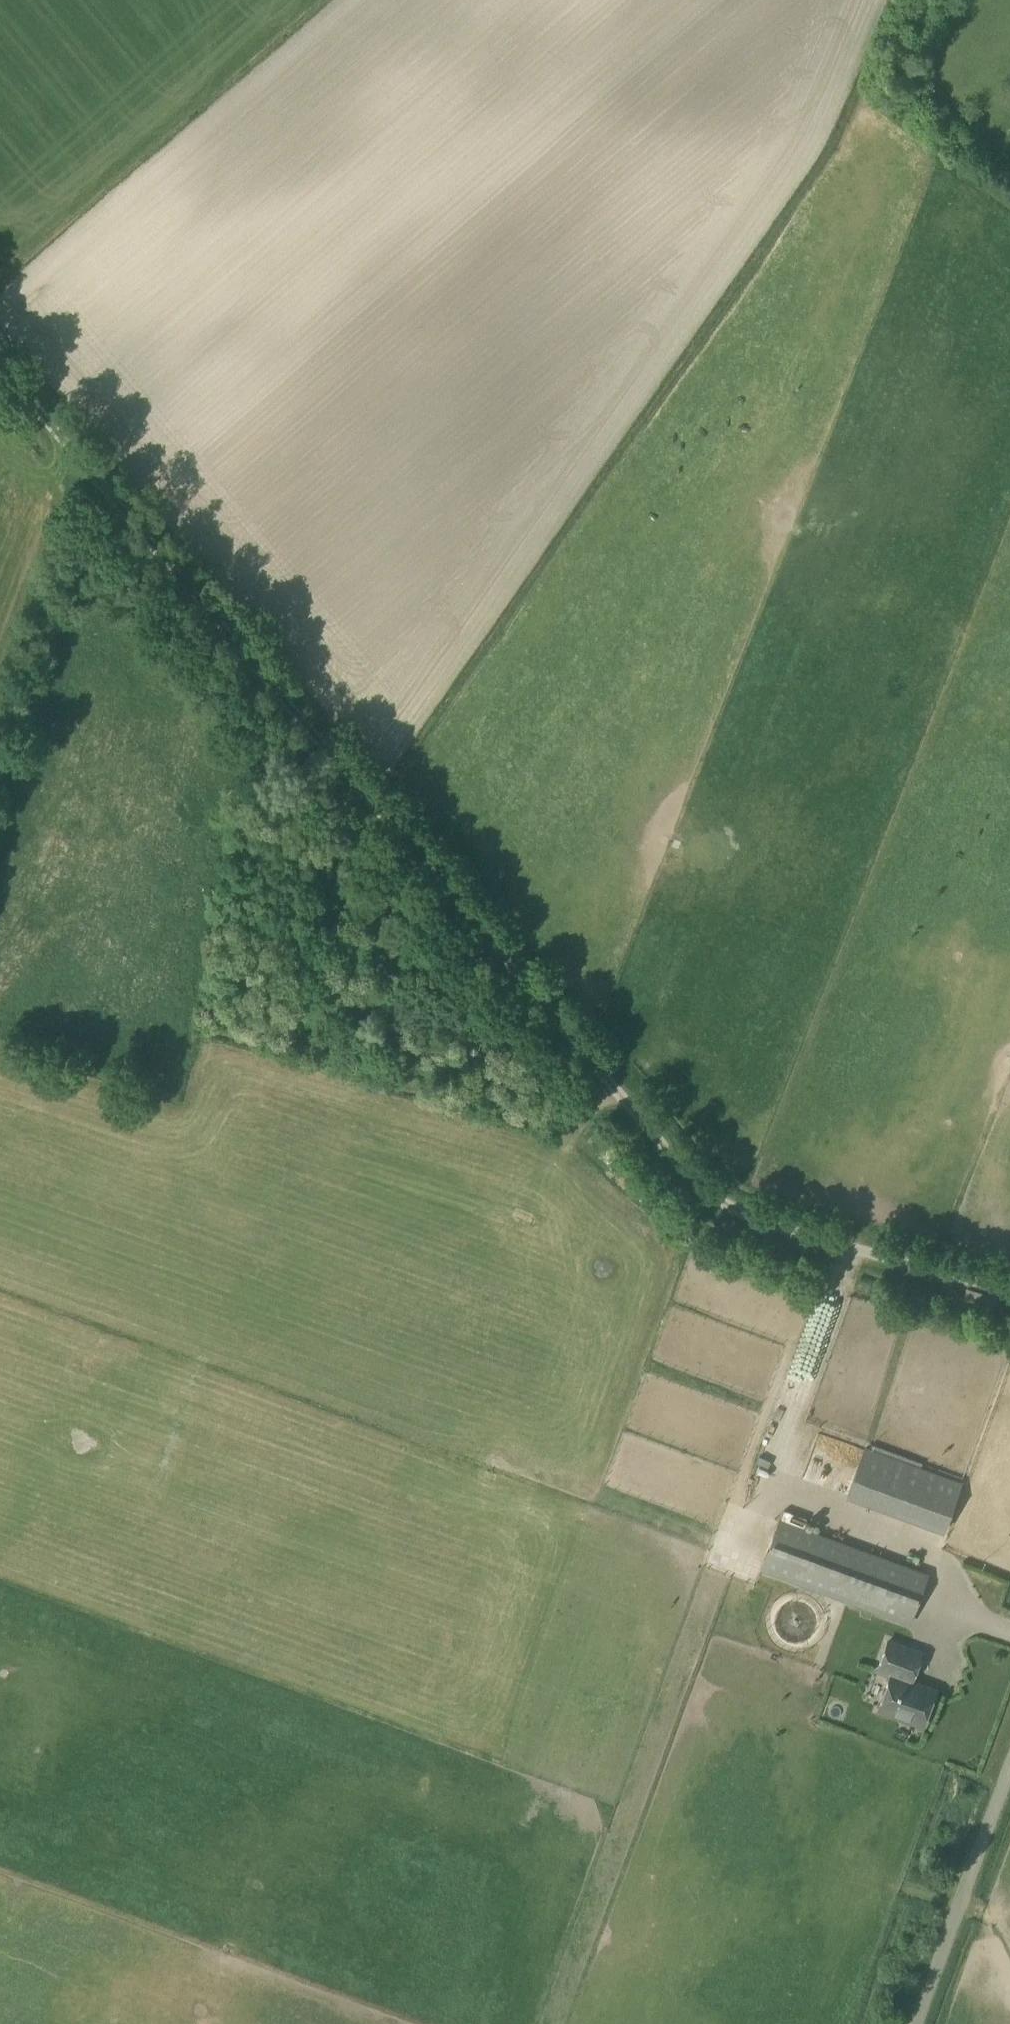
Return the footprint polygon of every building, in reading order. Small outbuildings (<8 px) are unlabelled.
[(837,1447),(847,1456),(855,1447),(845,1438),(837,1447)] [(943,1532),(961,1484),(865,1449),(847,1496),(943,1532)] [(803,1530),(807,1519),(784,1510),(780,1521),(779,1521),(762,1569),(909,1623),(927,1575),(803,1530)] [(922,1726),(935,1691),(911,1682),(922,1654),(888,1641),(877,1670),(891,1675),(878,1710),(922,1726)]
